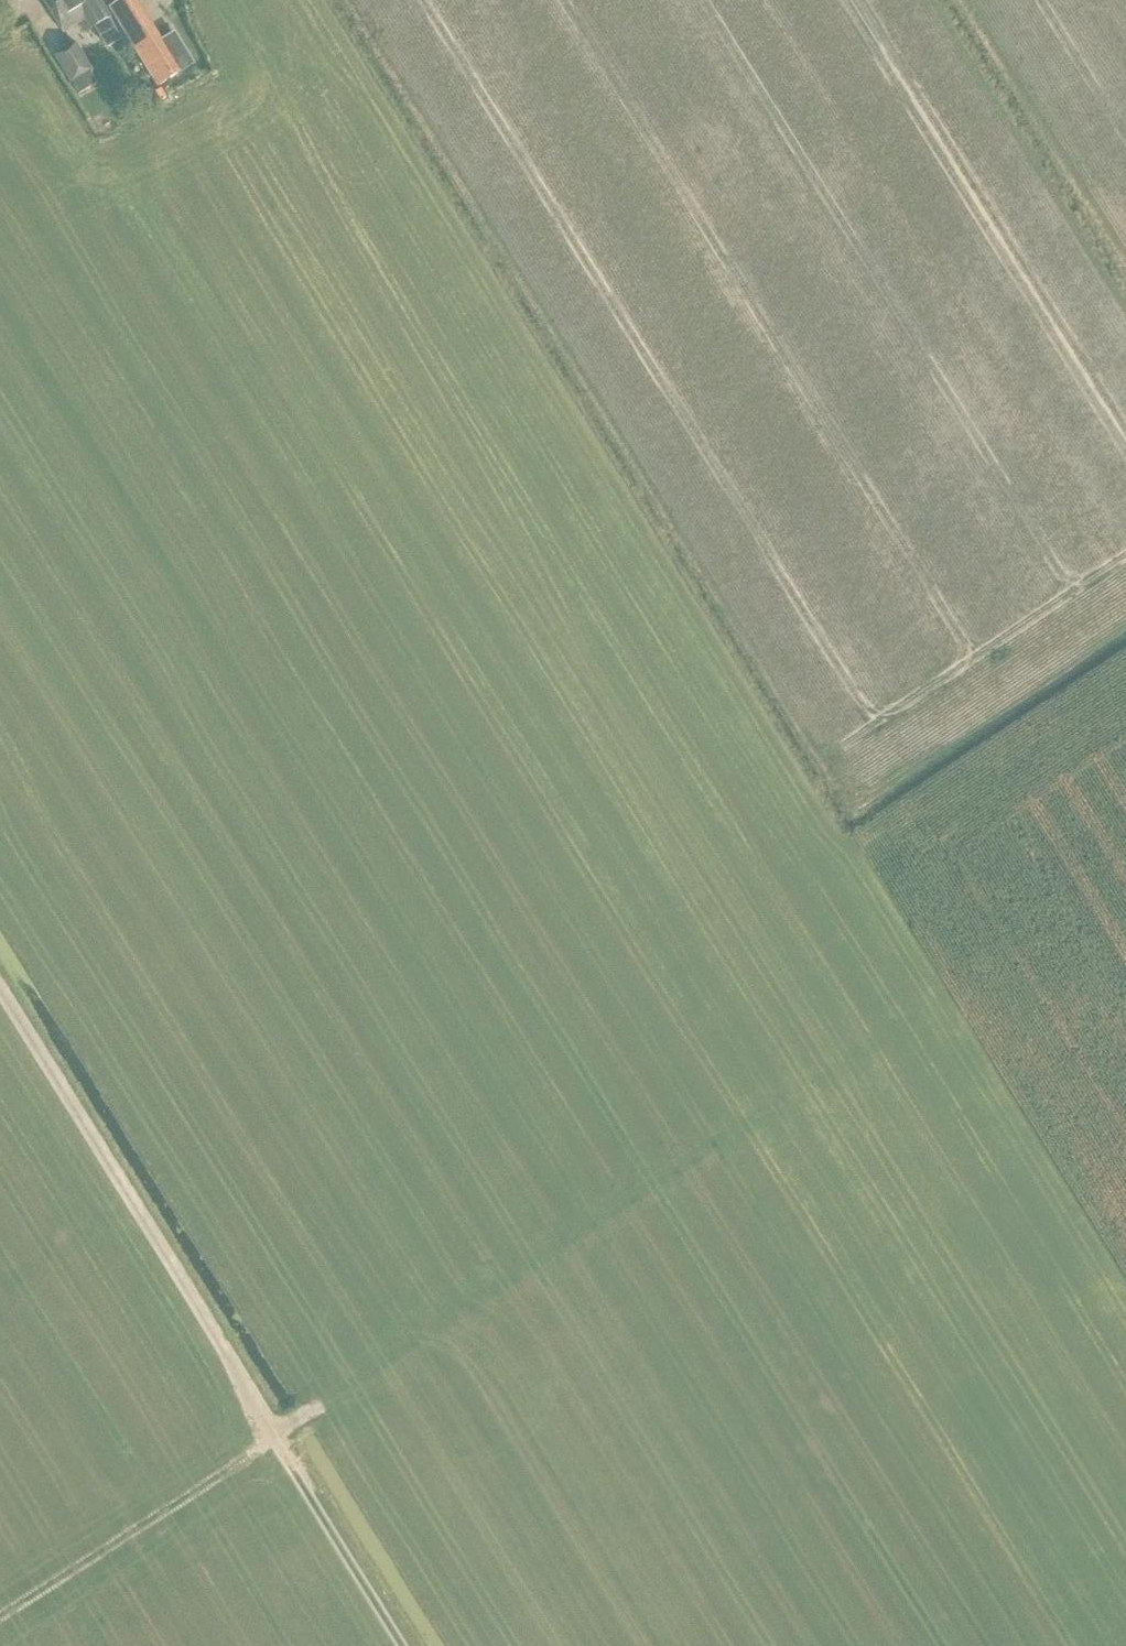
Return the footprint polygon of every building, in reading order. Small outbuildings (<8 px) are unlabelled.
[(99,0),(43,0),(59,27),(82,13),(90,28),(109,17),(99,0)] [(107,8),(157,88),(181,73),(136,0),(120,0),(107,8)] [(75,42),(61,51),(51,57),(69,84),(71,83),(78,94),(97,83),(89,71),(92,69),(75,42)]
